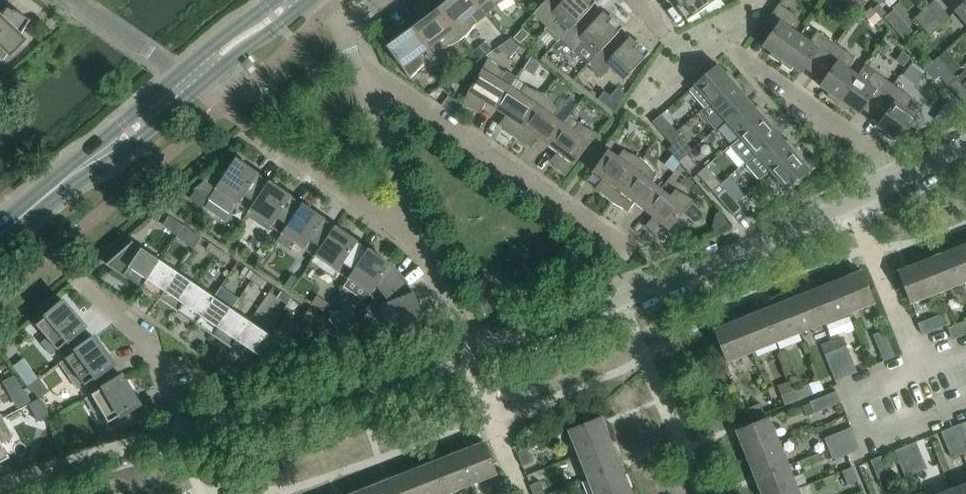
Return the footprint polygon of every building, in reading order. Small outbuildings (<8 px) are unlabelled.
[(432,0),(426,0),(419,7),(415,10),(422,20),(413,26),(429,48),(438,40),(444,48),(447,46),(460,40),(463,38),(432,0)] [(473,0),(432,0),(463,38),(465,36),(474,25),(477,22),(486,14),(479,7),(473,0)] [(596,1),(595,0),(545,0),(532,14),(559,39),(569,29),(570,30),(596,1)] [(682,1),(676,5),(687,20),(715,0),(681,0),(682,1)] [(942,8),(935,0),(934,0),(914,18),(921,27),(942,8)] [(610,14),(608,15),(605,19),(592,6),(596,1),(570,30),(569,29),(559,39),(586,64),(596,54),(597,55),(618,31),(623,26),(610,14)] [(955,10),(965,23),(965,1),(955,10)] [(780,63),(800,34),(790,28),(798,17),(778,3),(760,30),(769,37),(763,46),(772,52),(769,55),(780,63)] [(886,13),(878,4),(872,9),(880,18),(886,13)] [(0,14),(0,58),(3,60),(9,52),(11,54),(25,39),(21,34),(31,20),(14,9),(13,11),(8,7),(2,16),(0,14)] [(950,17),(942,8),(921,27),(929,36),(950,17)] [(872,9),(865,16),(873,24),(880,18),(872,9)] [(429,48),(413,26),(404,33),(397,24),(393,27),(383,32),(379,34),(394,55),(409,78),(412,76),(425,62),(419,55),(429,48)] [(522,28),(513,38),(520,44),(529,34),(522,28)] [(817,71),(836,44),(817,30),(809,41),(800,34),(780,63),(790,70),(793,67),(801,73),(808,64),(817,71)] [(637,39),(635,41),(632,44),(618,31),(597,55),(596,54),(586,64),(601,78),(610,67),(624,80),(650,51),(637,39)] [(837,103),(857,75),(847,68),(855,57),(836,44),(817,71),(826,77),(820,86),(829,92),(826,95),(837,103)] [(934,81),(939,76),(948,68),(943,62),(939,57),(925,69),(934,81)] [(496,109),(510,87),(515,78),(502,70),(491,60),(489,59),(461,104),(465,106),(475,110),(480,113),(486,103),(496,109)] [(710,102),(736,80),(727,70),(724,73),(718,65),(695,85),(689,90),(704,108),(710,102)] [(953,74),(948,68),(939,76),(944,82),(953,74)] [(874,111),(893,84),(874,71),(866,82),(857,75),(837,103),(848,110),(850,107),(859,113),(865,104),(874,111)] [(956,77),(947,85),(959,99),(965,93),(965,89),(956,77)] [(725,119),(748,99),(742,92),(745,89),(736,80),(710,102),(725,119)] [(912,98),(893,84),(874,111),(884,117),(877,126),(886,132),(884,136),(893,142),(895,139),(899,141),(916,116),(904,108),(912,98)] [(514,137),(544,94),(542,92),(528,87),(525,85),(520,93),(510,87),(496,109),(505,115),(499,125),(503,128),(512,136),(514,137)] [(598,99),(614,112),(626,94),(617,87),(610,96),(604,91),(598,99)] [(547,145),(563,124),(554,117),(559,109),(556,106),(547,96),(544,94),(514,137),(517,139),(527,144),(532,148),(538,138),(547,145)] [(740,137),(766,114),(758,104),(755,107),(748,99),(725,119),(740,137)] [(677,131),(661,114),(652,122),(668,139),(677,131)] [(755,154),(778,134),(772,126),(775,124),(766,114),(740,137),(755,154)] [(563,124),(547,145),(557,152),(550,161),(554,164),(562,173),(565,175),(581,155),(598,134),(595,131),(582,125),(569,116),(563,124)] [(668,149),(678,161),(686,153),(676,142),(682,137),(677,131),(668,139),(673,145),(668,149)] [(770,171),(796,148),(788,139),(785,141),(778,134),(755,154),(770,171)] [(678,161),(688,172),(697,165),(694,161),(704,153),(697,144),(686,153),(678,161)] [(805,158),(796,148),(770,171),(786,189),(809,169),(802,161),(805,158)] [(610,201),(642,159),(639,157),(626,151),(623,149),(617,157),(607,150),(592,172),(602,179),(595,188),(600,191),(608,199),(610,201)] [(246,215),(269,181),(235,157),(234,158),(235,159),(229,169),(224,164),(223,163),(194,189),(195,190),(195,189),(209,198),(208,199),(209,200),(212,195),(234,210),(238,204),(248,211),(246,215)] [(643,210),(660,189),(651,182),(657,174),(654,171),(644,160),(642,159),(610,201),(613,203),(623,208),(627,212),(635,203),(643,210)] [(707,185),(716,177),(711,172),(702,179),(707,185)] [(721,183),(716,177),(707,185),(712,191),(721,183)] [(302,204),(269,181),(246,215),(269,230),(271,227),(281,233),(276,240),(277,241),(302,204)] [(715,195),(727,209),(736,201),(724,187),(715,195)] [(669,196),(660,189),(643,210),(652,217),(645,226),(649,229),(657,238),(660,240),(676,221),(694,200),(691,198),(677,190),(675,189),(669,196)] [(774,197),(779,203),(793,197),(786,189),(774,197)] [(743,208),(736,201),(727,209),(734,216),(743,208)] [(335,226),(302,204),(277,241),(288,249),(294,240),(305,247),(303,249),(314,256),(311,261),(311,262),(335,226)] [(184,225),(170,215),(166,221),(167,228),(177,235),(180,231),(184,225)] [(194,232),(184,225),(180,231),(190,238),(194,232)] [(348,279),(368,249),(335,226),(311,262),(334,277),(337,272),(348,279)] [(108,264),(142,287),(160,260),(133,241),(108,264)] [(216,255),(220,249),(210,242),(206,248),(216,255)] [(958,248),(958,247),(948,251),(961,283),(965,281),(965,245),(958,248)] [(230,256),(220,249),(216,255),(226,262),(230,256)] [(391,264),(368,249),(348,279),(349,278),(350,278),(345,287),(361,297),(364,298),(369,294),(374,300),(404,276),(398,270),(391,264)] [(961,283),(948,251),(938,255),(938,256),(924,262),(936,293),(961,283)] [(160,299),(178,272),(160,260),(142,287),(160,299)] [(936,293),(924,262),(910,268),(909,266),(899,271),(912,303),(936,293)] [(251,280),(256,274),(246,267),(242,273),(251,280)] [(851,276),(837,282),(849,313),(874,303),(861,271),(851,275),(851,276)] [(178,311),(196,284),(178,272),(160,299),(178,311)] [(292,273),(285,283),(292,288),(299,278),(292,273)] [(265,280),(256,274),(251,280),(261,286),(265,280)] [(409,284),(404,276),(374,300),(379,306),(381,305),(390,329),(389,330),(392,338),(416,331),(415,329),(414,330),(411,322),(422,318),(422,319),(424,319),(413,291),(409,284)] [(849,313),(837,282),(823,287),(822,286),(812,290),(825,322),(849,313)] [(196,323),(214,296),(196,284),(178,311),(196,323)] [(825,322),(812,290),(802,294),(803,295),(788,301),(801,332),(825,322)] [(281,291),(277,297),(287,304),(291,298),(281,291)] [(214,335),(232,309),(214,296),(196,323),(214,335)] [(60,348),(67,357),(92,339),(82,329),(86,326),(64,301),(31,330),(32,331),(38,325),(58,349),(60,348)] [(801,332),(788,301),(774,307),(774,306),(764,309),(777,342),(801,332)] [(232,347),(250,321),(232,309),(214,335),(232,347)] [(777,342),(764,309),(754,313),(754,315),(740,320),(752,351),(777,342)] [(917,324),(922,335),(948,324),(943,313),(917,324)] [(752,351),(740,320),(726,326),(725,325),(715,329),(728,361),(752,351)] [(250,360),(268,333),(250,321),(232,347),(250,360)] [(948,328),(953,339),(965,334),(965,321),(948,328)] [(318,332),(325,357),(338,353),(332,328),(318,332)] [(873,335),(883,360),(894,356),(884,330),(873,335)] [(298,353),(268,333),(250,360),(268,372),(275,361),(284,367),(282,368),(300,363),(298,353)] [(92,340),(92,339),(67,357),(59,363),(69,376),(76,371),(85,385),(86,383),(93,393),(119,378),(111,366),(114,364),(95,337),(92,340)] [(846,346),(835,350),(845,376),(856,371),(846,346)] [(845,376),(835,350),(824,354),(834,380),(845,376)] [(119,378),(93,393),(85,398),(93,412),(101,408),(109,422),(111,421),(114,427),(115,430),(147,421),(146,420),(145,420),(136,406),(140,404),(123,375),(119,378)] [(809,383),(795,388),(799,398),(813,393),(809,383)] [(799,398),(795,388),(781,394),(785,404),(799,398)] [(814,413),(841,402),(836,391),(810,402),(814,413)] [(746,408),(750,418),(764,413),(760,403),(746,408)] [(750,418),(746,408),(735,413),(739,423),(750,418)] [(3,417),(0,419),(0,462),(10,457),(2,443),(14,437),(3,417)] [(569,430),(579,454),(610,442),(605,428),(606,427),(602,417),(569,430)] [(742,440),(748,454),(779,442),(769,418),(737,431),(741,441),(742,440)] [(952,427),(963,453),(965,452),(965,431),(963,422),(952,427)] [(828,449),(855,438),(851,427),(824,438),(828,449)] [(963,453),(952,427),(941,431),(952,458),(963,453)] [(859,449),(855,438),(828,449),(833,459),(859,449)] [(916,441),(905,446),(916,472),(927,468),(916,441)] [(474,447),(460,453),(472,484),(497,474),(484,442),(473,446),(474,447)] [(616,456),(610,442),(579,454),(588,478),(621,465),(617,455),(616,456)] [(788,465),(779,442),(748,454),(753,468),(752,468),(756,478),(788,465)] [(916,472),(905,446),(894,450),(905,477),(916,472)] [(532,462),(527,448),(517,452),(522,465),(532,462)] [(472,484),(460,453),(445,458),(445,457),(435,461),(447,493),(472,484)] [(881,455),(870,460),(881,486),(892,482),(881,455)] [(435,461),(425,465),(426,466),(411,472),(420,493),(445,493),(447,493),(435,461)] [(621,465),(588,478),(595,493),(615,493),(629,488),(623,475),(625,474),(621,465)] [(788,465),(756,478),(760,488),(761,487),(764,493),(783,493),(798,488),(788,465)] [(842,470),(848,484),(858,480),(852,466),(842,470)] [(411,472),(397,477),(396,476),(387,480),(392,493),(420,493),(411,472)] [(387,480),(377,484),(377,485),(363,491),(364,493),(392,493),(387,480)] [(533,493),(545,493),(540,481),(530,485),(533,493)] [(950,490),(952,493),(965,493),(965,483),(950,490)]
